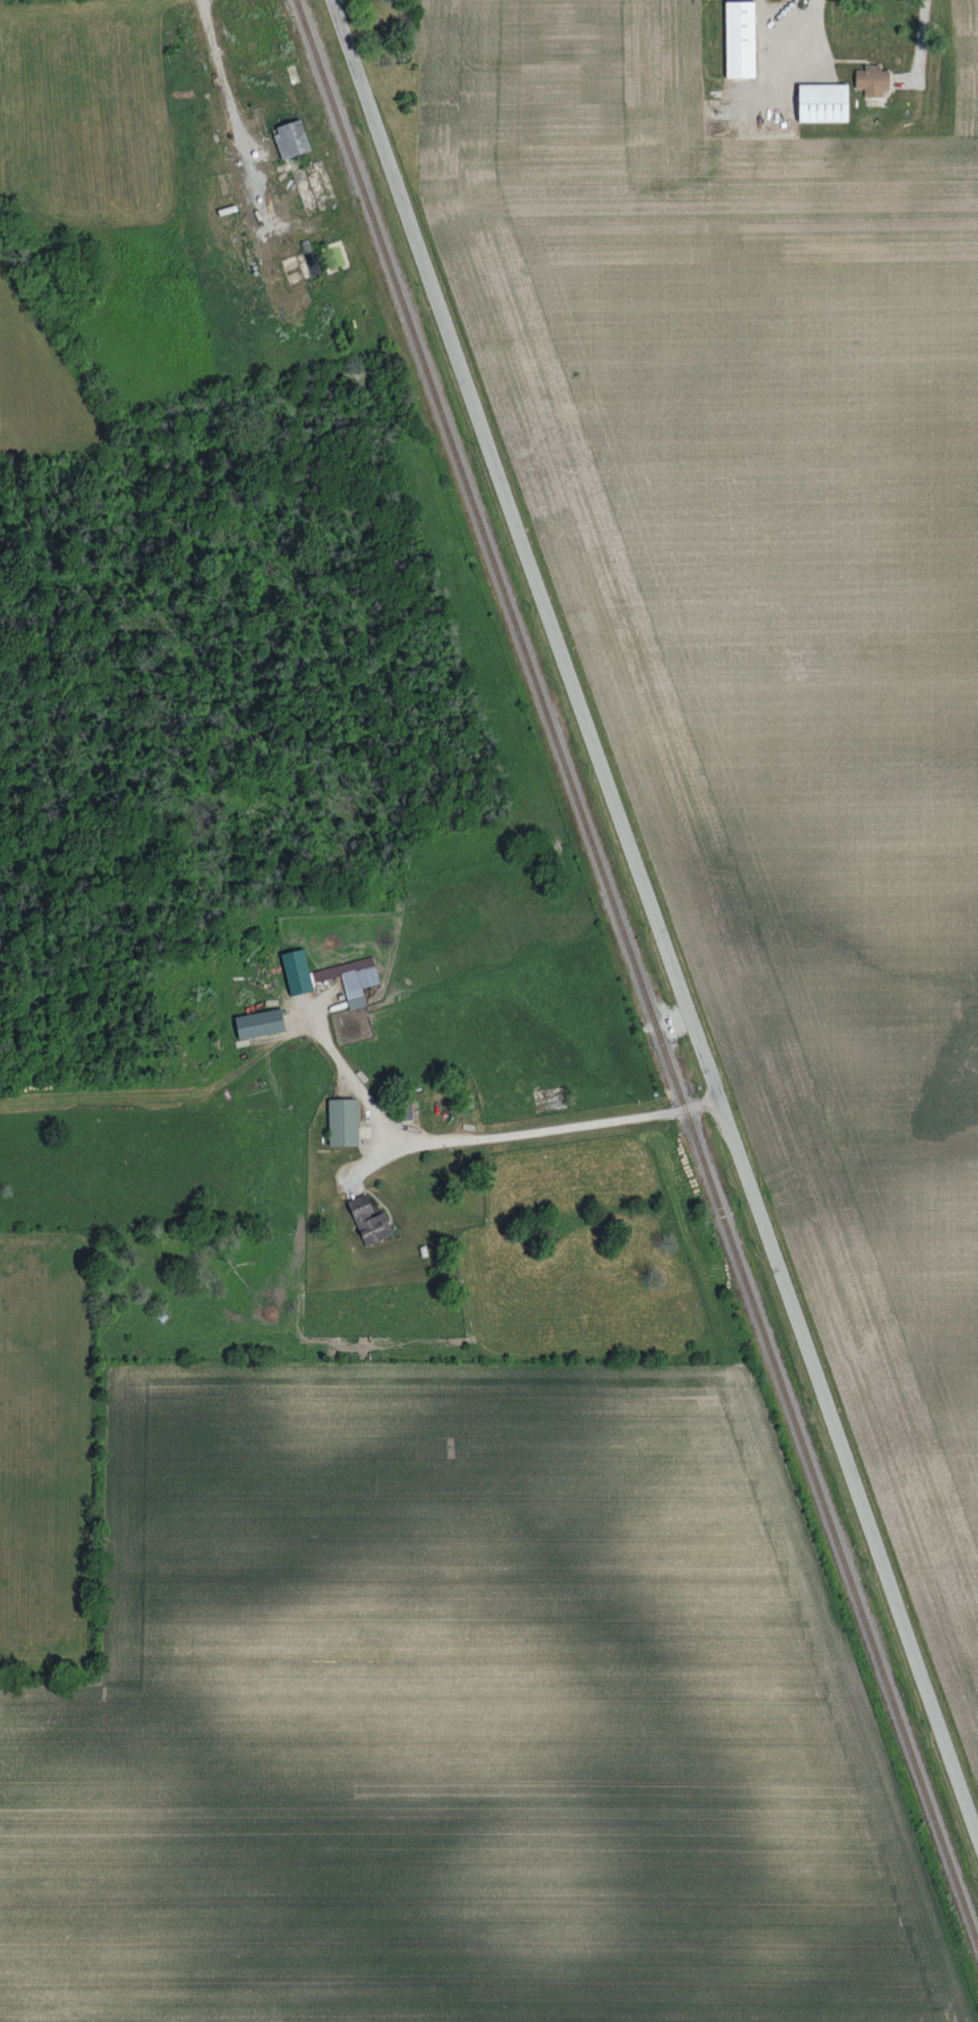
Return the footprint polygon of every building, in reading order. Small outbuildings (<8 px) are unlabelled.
[(727,2),(728,78),(757,78),(756,2),(727,2)] [(882,97),(883,89),(890,89),(890,71),(881,71),(881,65),(866,65),(865,70),(855,70),(855,89),(864,89),(864,97),(882,97)] [(800,85),(801,123),(851,122),(850,84),(800,85)] [(312,150),(301,119),(273,129),(284,160),(312,150)] [(281,953),(292,995),(314,990),(304,948),(281,953)] [(379,983),(372,956),(310,971),(313,982),(342,975),(349,1009),(366,1005),(362,987),(379,983)] [(236,1015),(240,1038),(286,1031),(283,1008),(236,1015)] [(358,1098),(329,1099),(330,1146),(360,1145),(358,1098)] [(348,1201),(368,1250),(384,1243),(383,1239),(394,1234),(385,1211),(376,1214),(368,1193),(348,1201)]
